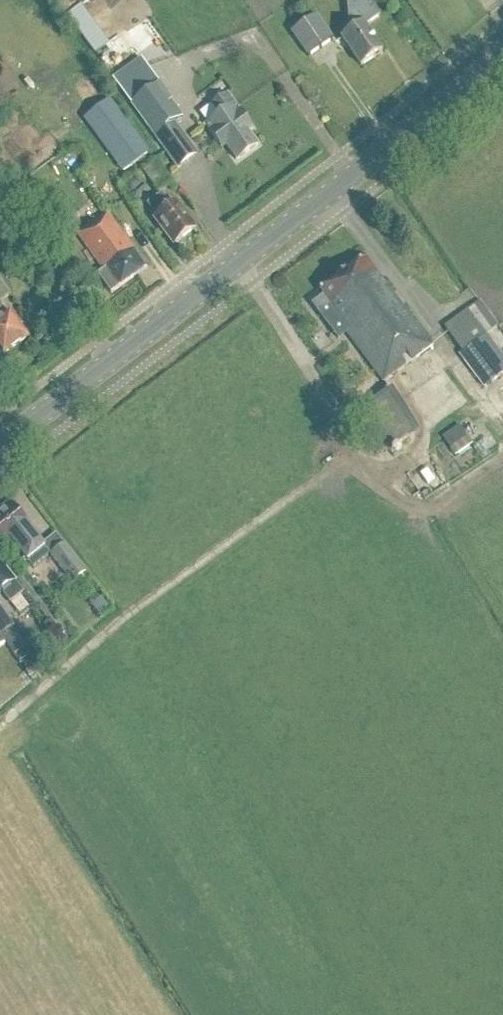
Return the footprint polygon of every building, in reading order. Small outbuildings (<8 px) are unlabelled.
[(346,4),(349,33),(341,39),(360,67),(382,52),(365,28),(380,17),(369,2),(346,4)] [(309,58),(333,41),(316,16),(292,33),(309,58)] [(153,139),(175,170),(195,156),(172,124),(182,117),(145,68),(120,86),(134,105),(131,107),(154,138),(153,139)] [(218,116),(203,127),(220,151),(224,148),(235,162),(256,147),(245,133),(250,129),(226,96),(211,107),(218,116)] [(130,171),(149,157),(113,109),(94,123),(130,171)] [(62,149),(71,143),(61,128),(52,134),(62,149)] [(171,246),(192,230),(174,205),(170,208),(160,195),(146,205),(156,218),(153,220),(171,246)] [(110,293),(145,269),(108,215),(77,236),(102,272),(98,275),(110,293)] [(12,234),(0,217),(0,243),(12,234)] [(381,385),(430,349),(363,259),(319,292),(323,297),(311,307),(320,319),(326,315),(333,324),(334,322),(381,385)] [(9,301),(0,286),(0,306),(9,301)] [(35,295),(13,319),(37,341),(59,317),(35,295)] [(0,309),(0,350),(5,358),(29,342),(11,317),(8,320),(0,309)] [(461,354),(459,356),(483,389),(502,374),(502,358),(486,336),(468,311),(443,329),(461,354)] [(453,345),(410,367),(420,386),(463,365),(453,345)] [(420,432),(393,388),(347,417),(356,431),(363,427),(382,456),(420,432)] [(458,427),(442,438),(455,457),(472,446),(458,427)] [(26,566),(44,553),(28,531),(29,531),(9,505),(0,511),(0,541),(7,550),(12,547),(26,566)] [(87,571),(100,562),(82,535),(68,545),(87,571)] [(87,578),(64,550),(50,561),(72,590),(87,578)] [(6,604),(19,594),(0,568),(0,596),(6,604)] [(101,602),(92,609),(99,618),(108,611),(101,602)] [(0,608),(0,636),(13,628),(0,608)] [(21,692),(9,674),(0,680),(0,690),(8,701),(21,692)]
